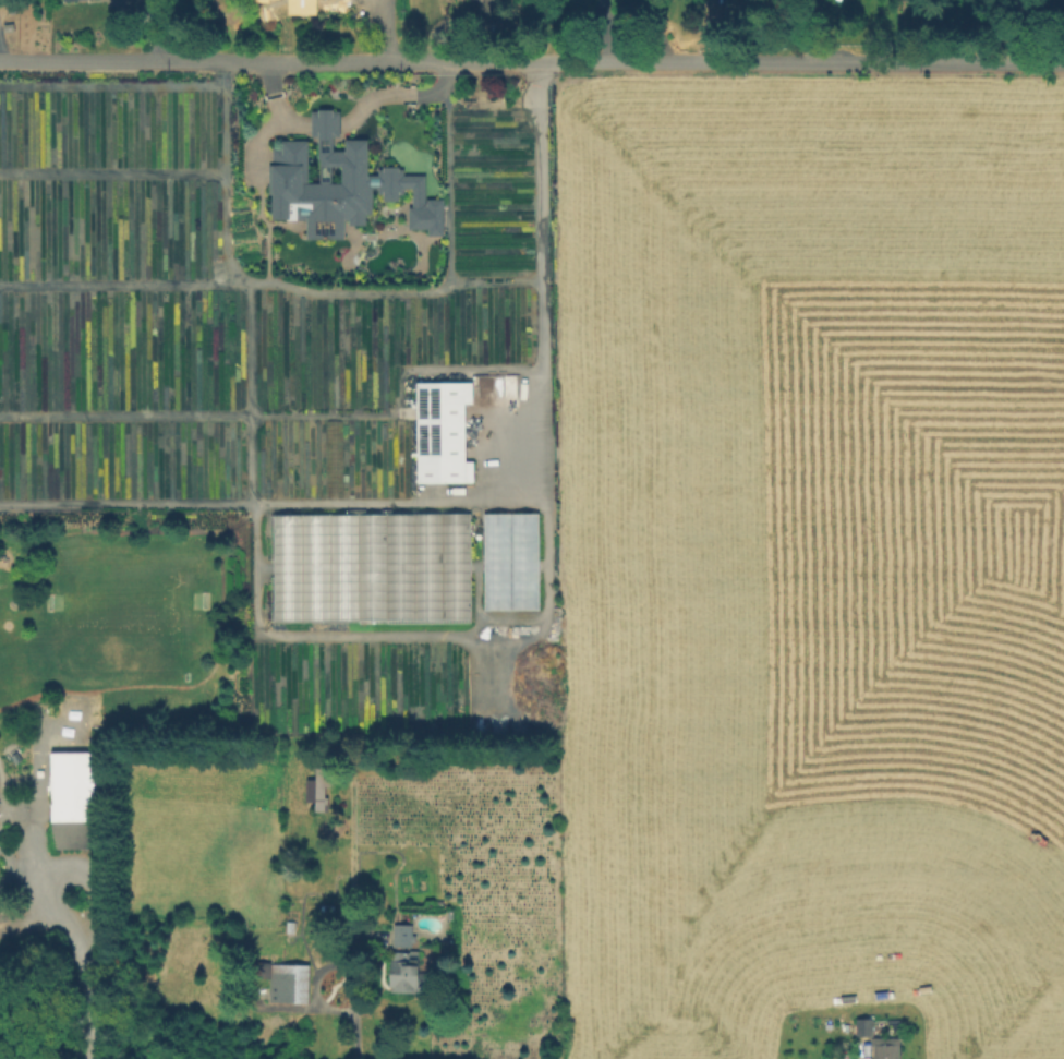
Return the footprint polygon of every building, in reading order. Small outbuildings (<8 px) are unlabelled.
[(303,179),(307,157),(335,164),(334,169),(351,173),(349,181),(355,182),(353,195),(360,196),(356,210),(351,208),(349,218),(307,208),(309,202),(306,202),(312,181),(303,179)] [(419,483),(419,385),(473,385),(473,405),(467,405),(467,462),(474,462),(474,482),(419,483)] [(483,611),(484,515),(539,516),(539,612),(483,611)] [(469,517),(469,623),(271,623),(273,516),(469,517)] [(48,847),(92,847),(92,750),(48,750),(48,847)] [(304,779),(303,801),(313,802),(313,811),(323,812),(324,786),(326,786),(326,768),(313,768),(312,780),(304,779)] [(287,934),(288,922),(295,923),(294,934),(287,934)] [(412,947),(395,947),(395,925),(412,926),(411,936),(416,936),(416,943),(412,943),(412,947)] [(392,991),(392,988),(389,988),(390,962),(391,962),(392,951),(420,951),(419,973),(437,973),(436,992),(392,991)] [(270,1002),(271,980),(253,979),(253,964),(310,967),(307,1004),(270,1002)] [(857,1036),(857,1020),(873,1020),(873,1036),(857,1036)] [(899,1039),(899,1058),(874,1058),(874,1046),(872,1046),(872,1039),(899,1039)]
